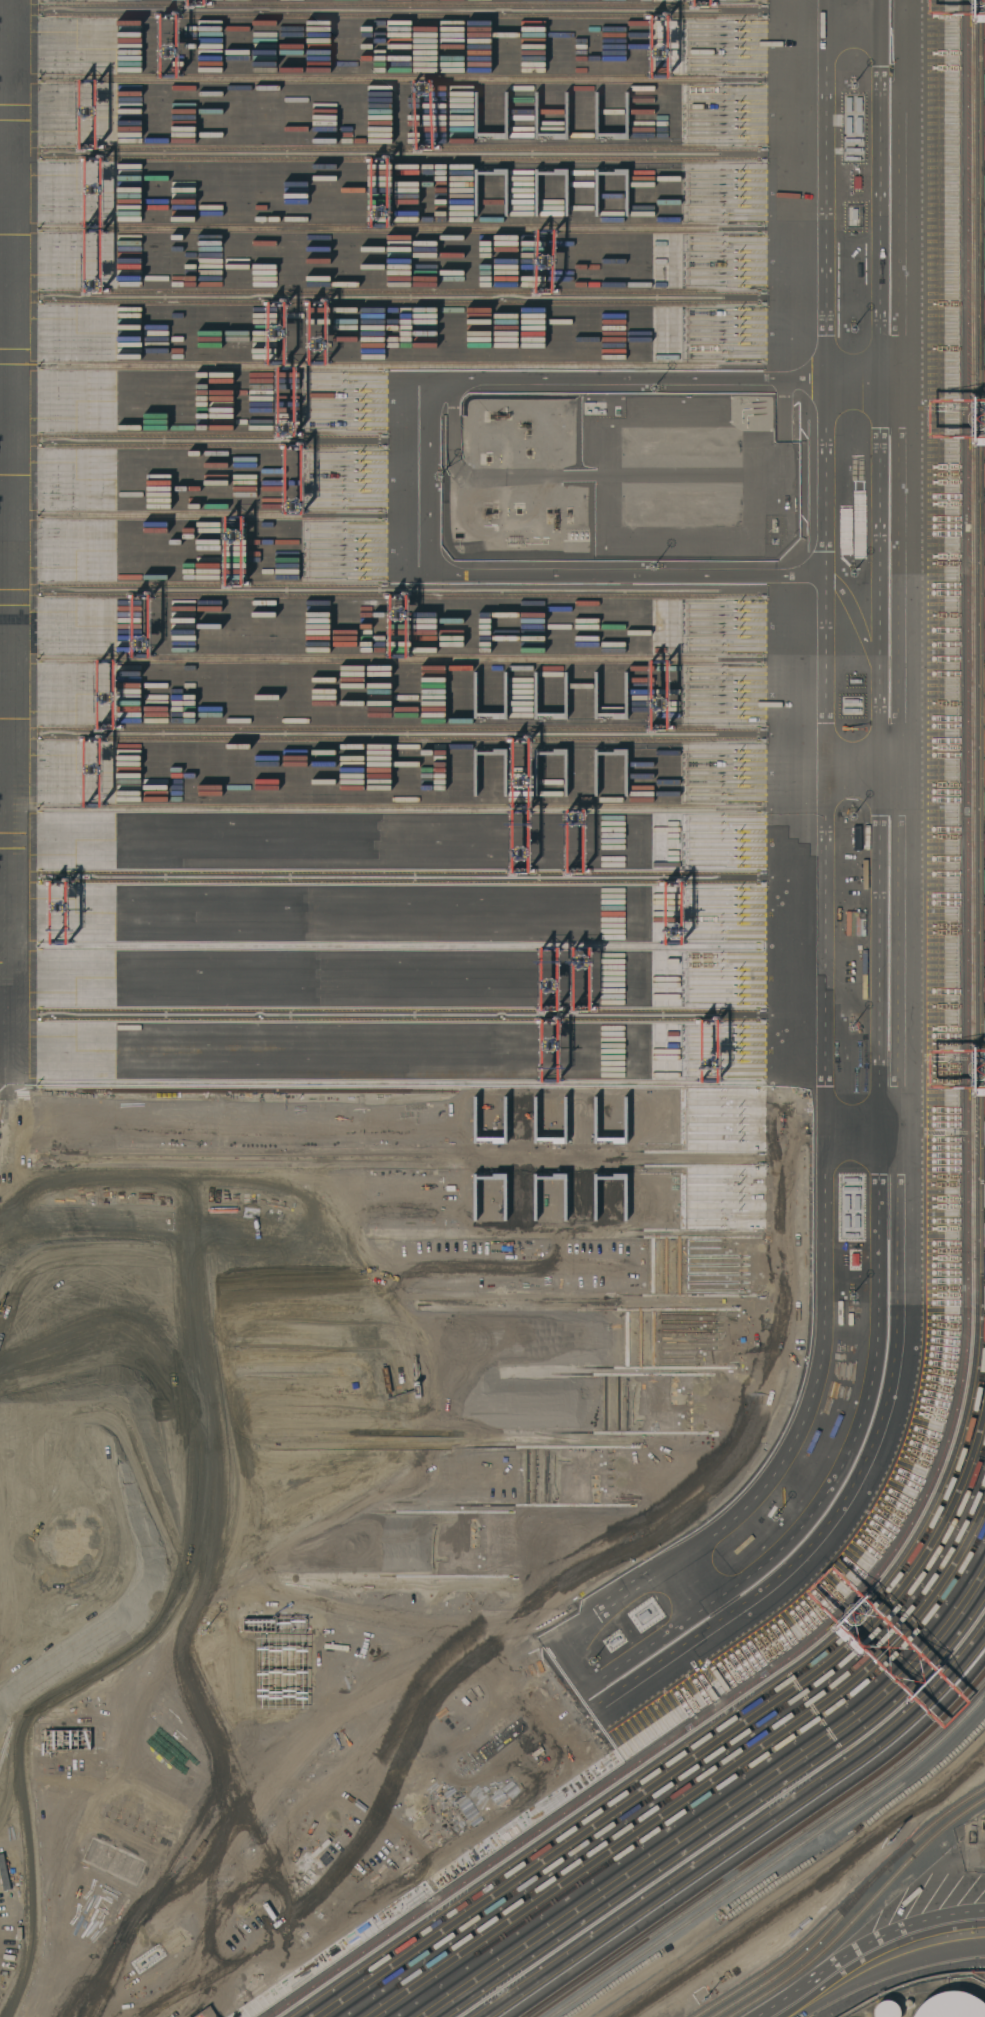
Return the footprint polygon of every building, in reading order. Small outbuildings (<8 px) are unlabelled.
[(798,1915),(803,1924),(792,1930),(787,1922),(798,1915)] [(979,1999),(984,2005),(984,2016),(912,2016),(913,2015),(917,2009),(922,2003),(928,1998),(935,1994),(942,1992),(950,1991),(957,1991),(965,1993),(972,1995),(979,1999)] [(900,2014),(900,2016),(874,2016),(873,2014),(874,2012),(874,2010),(875,2007),(876,2005),(877,2004),(879,2002),(881,2001),(883,2000),(886,2000),(888,2000),(890,2000),(893,2001),(895,2002),(896,2004),(898,2005),(899,2008),(900,2010),(900,2012),(900,2014)]
